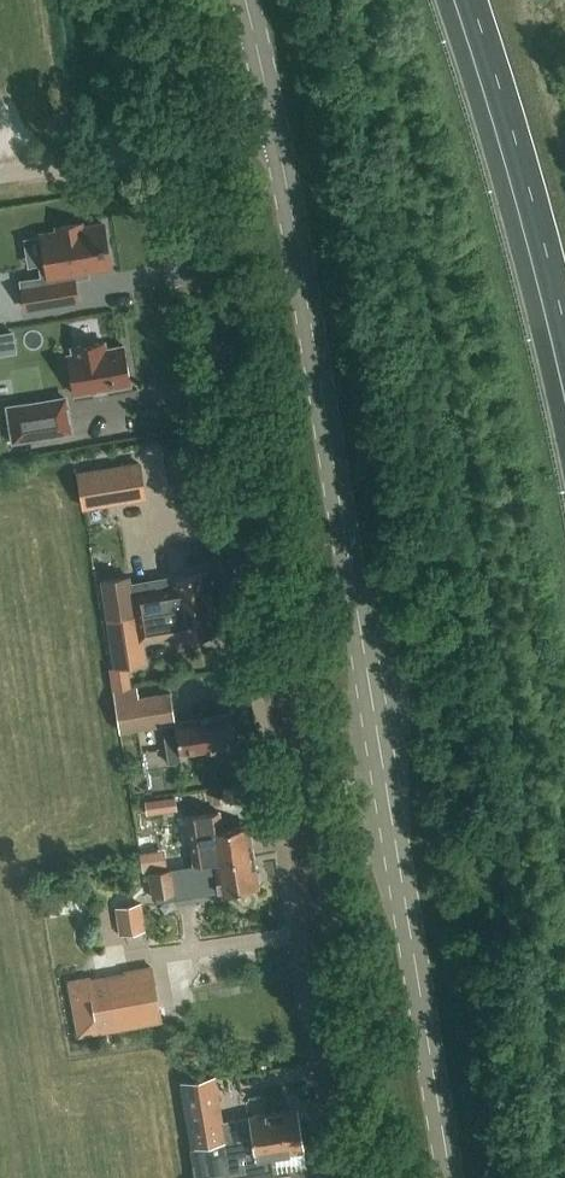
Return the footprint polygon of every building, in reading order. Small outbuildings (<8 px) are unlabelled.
[(48,276),(21,280),(25,308),(77,300),(73,274),(111,267),(104,224),(82,228),(81,223),(58,227),(58,231),(41,234),(48,276)] [(14,348),(11,330),(0,332),(0,350),(14,348)] [(130,384),(125,345),(105,348),(104,340),(73,345),(74,353),(67,354),(73,392),(130,384)] [(70,430),(65,397),(8,406),(13,439),(70,430)] [(83,505),(145,496),(140,463),(78,473),(83,505)] [(173,586),(132,592),(135,613),(212,601),(210,588),(212,585),(211,578),(208,576),(207,571),(171,576),(173,586)] [(107,618),(135,613),(132,592),(129,575),(101,579),(107,618)] [(112,690),(136,686),(136,684),(131,685),(128,665),(148,662),(144,637),(180,631),(180,637),(217,631),(212,601),(135,613),(107,618),(114,667),(109,668),(112,690)] [(220,671),(168,678),(174,718),(225,711),(220,671)] [(136,686),(112,690),(118,728),(162,721),(167,760),(180,758),(179,750),(233,743),(229,715),(173,722),(169,692),(138,697),(136,686)] [(144,768),(163,765),(162,753),(143,755),(144,768)] [(153,811),(175,808),(172,794),(151,797),(153,811)] [(216,829),(213,810),(183,815),(186,838),(210,834),(213,849),(198,851),(200,862),(252,854),(250,840),(253,837),(252,830),(248,829),(247,824),(216,829)] [(152,853),(152,855),(143,856),(145,871),(150,870),(170,867),(167,850),(152,853)] [(209,861),(170,867),(150,870),(153,893),(174,890),(172,882),(217,875),(219,890),(257,883),(256,879),(259,876),(258,869),(254,867),(252,854),(209,861)] [(119,932),(144,929),(140,903),(115,906),(119,932)] [(78,1036),(160,1021),(150,966),(69,981),(78,1036)] [(171,1069),(178,1069),(191,1067),(189,1052),(170,1054),(171,1069)] [(261,1054),(251,1056),(252,1064),(262,1063),(261,1054)] [(190,1147),(297,1129),(294,1109),(220,1120),(213,1074),(179,1079),(189,1147),(190,1147)] [(267,1156),(300,1150),(297,1129),(190,1147),(189,1147),(194,1177),(270,1177),(267,1156)]
